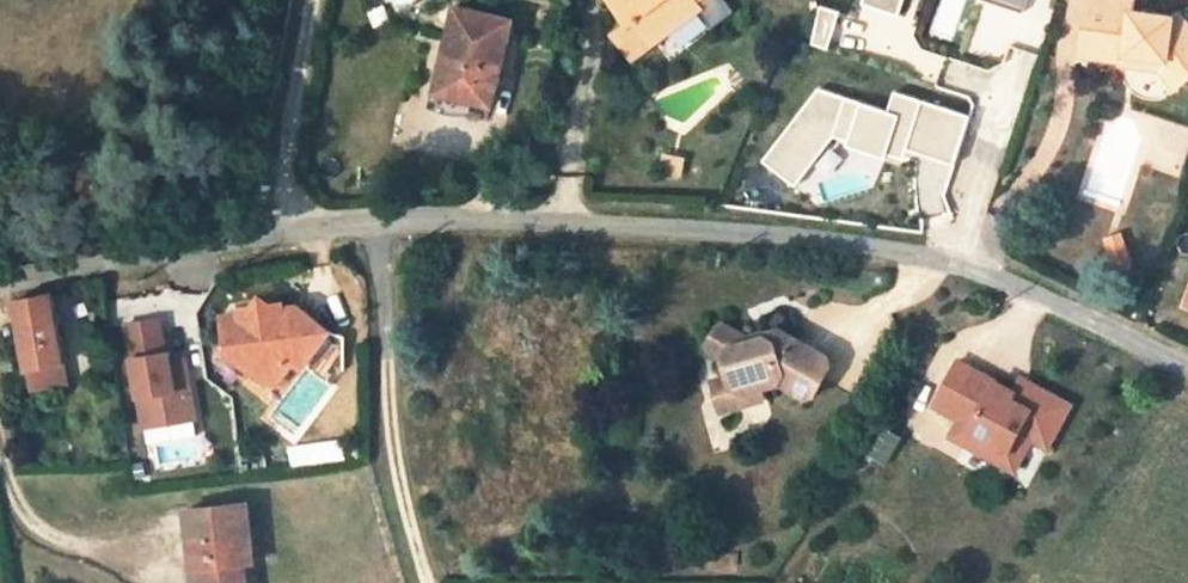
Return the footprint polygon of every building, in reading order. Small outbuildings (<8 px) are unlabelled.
[(625,27),(633,21),(648,42),(661,33),(698,5),(710,19),(717,20),(723,18),(730,15),(735,11),(740,6),(741,3),(739,0),(606,0),(625,27)] [(900,14),(904,0),(860,0),(859,3),(900,14)] [(1018,13),(1022,0),(978,0),(1018,13)] [(1091,31),(1088,59),(1126,62),(1126,56),(1167,59),(1185,79),(1187,76),(1187,24),(1176,11),(1172,15),(1130,13),(1130,0),(1084,0),(1082,30),(1091,31)] [(448,31),(503,44),(509,18),(455,6),(448,31)] [(625,27),(644,52),(652,47),(648,42),(633,21),(625,27)] [(1080,58),(1088,59),(1091,31),(1082,30),(1080,58)] [(467,95),(466,100),(489,105),(503,44),(448,31),(445,39),(434,88),(467,95)] [(664,38),(661,33),(648,42),(652,47),(664,38)] [(1162,65),(1167,59),(1126,56),(1126,62),(1162,65)] [(1185,79),(1167,59),(1162,65),(1180,84),(1185,79)] [(938,215),(968,112),(892,90),(882,106),(812,86),(760,163),(795,186),(829,135),(843,144),(924,167),(913,208),(938,215)] [(464,106),(466,100),(467,95),(434,88),(431,98),(464,106)] [(29,369),(64,362),(51,292),(16,300),(29,369)] [(249,307),(236,309),(237,312),(241,338),(228,354),(264,382),(280,381),(294,362),(302,368),(330,330),(296,305),(285,307),(284,302),(269,303),(260,295),(249,307)] [(241,338),(237,312),(222,314),(228,354),(241,338)] [(158,318),(125,324),(143,415),(166,411),(168,423),(196,418),(187,369),(175,371),(173,359),(170,360),(168,351),(164,352),(158,318)] [(710,361),(727,370),(735,389),(730,391),(722,406),(724,411),(737,419),(743,417),(752,400),(765,396),(784,388),(810,401),(825,394),(836,370),(831,360),(777,333),(770,335),(767,344),(748,350),(746,345),(722,334),(713,337),(706,351),(710,361)] [(966,434),(1020,469),(1040,439),(1059,450),(1088,407),(1050,383),(1046,389),(1037,384),(1040,379),(983,343),(945,398),(976,418),(966,434)] [(75,379),(88,377),(81,346),(68,349),(75,379)] [(29,369),(32,391),(40,389),(68,383),(64,362),(29,369)] [(42,397),(40,389),(32,391),(34,398),(42,397)] [(718,395),(722,406),(730,391),(718,395)] [(770,407),(765,396),(752,400),(743,417),(770,407)] [(166,411),(143,415),(145,427),(168,423),(166,411)] [(729,422),(737,419),(724,411),(729,422)] [(1039,480),(1059,450),(1040,439),(1020,469),(1039,480)] [(187,510),(194,569),(203,569),(205,582),(247,582),(245,560),(251,560),(245,503),(187,510)] [(203,569),(194,569),(195,582),(205,582),(203,569)]
